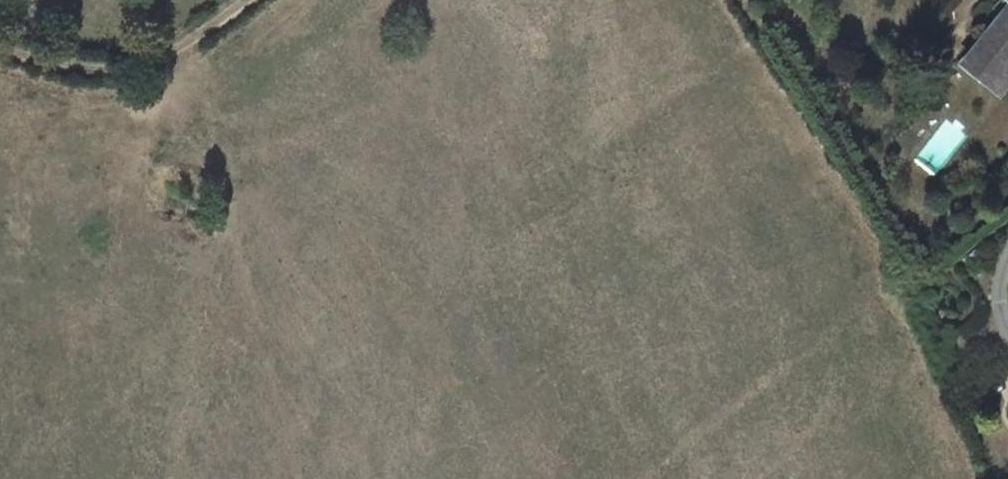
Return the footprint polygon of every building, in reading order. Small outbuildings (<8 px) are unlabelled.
[(989,32),(1002,43),(1007,35),(1007,7),(989,32)] [(1001,94),(1007,85),(1007,35),(1002,43),(989,32),(964,64),(1001,95),(1001,94)]
